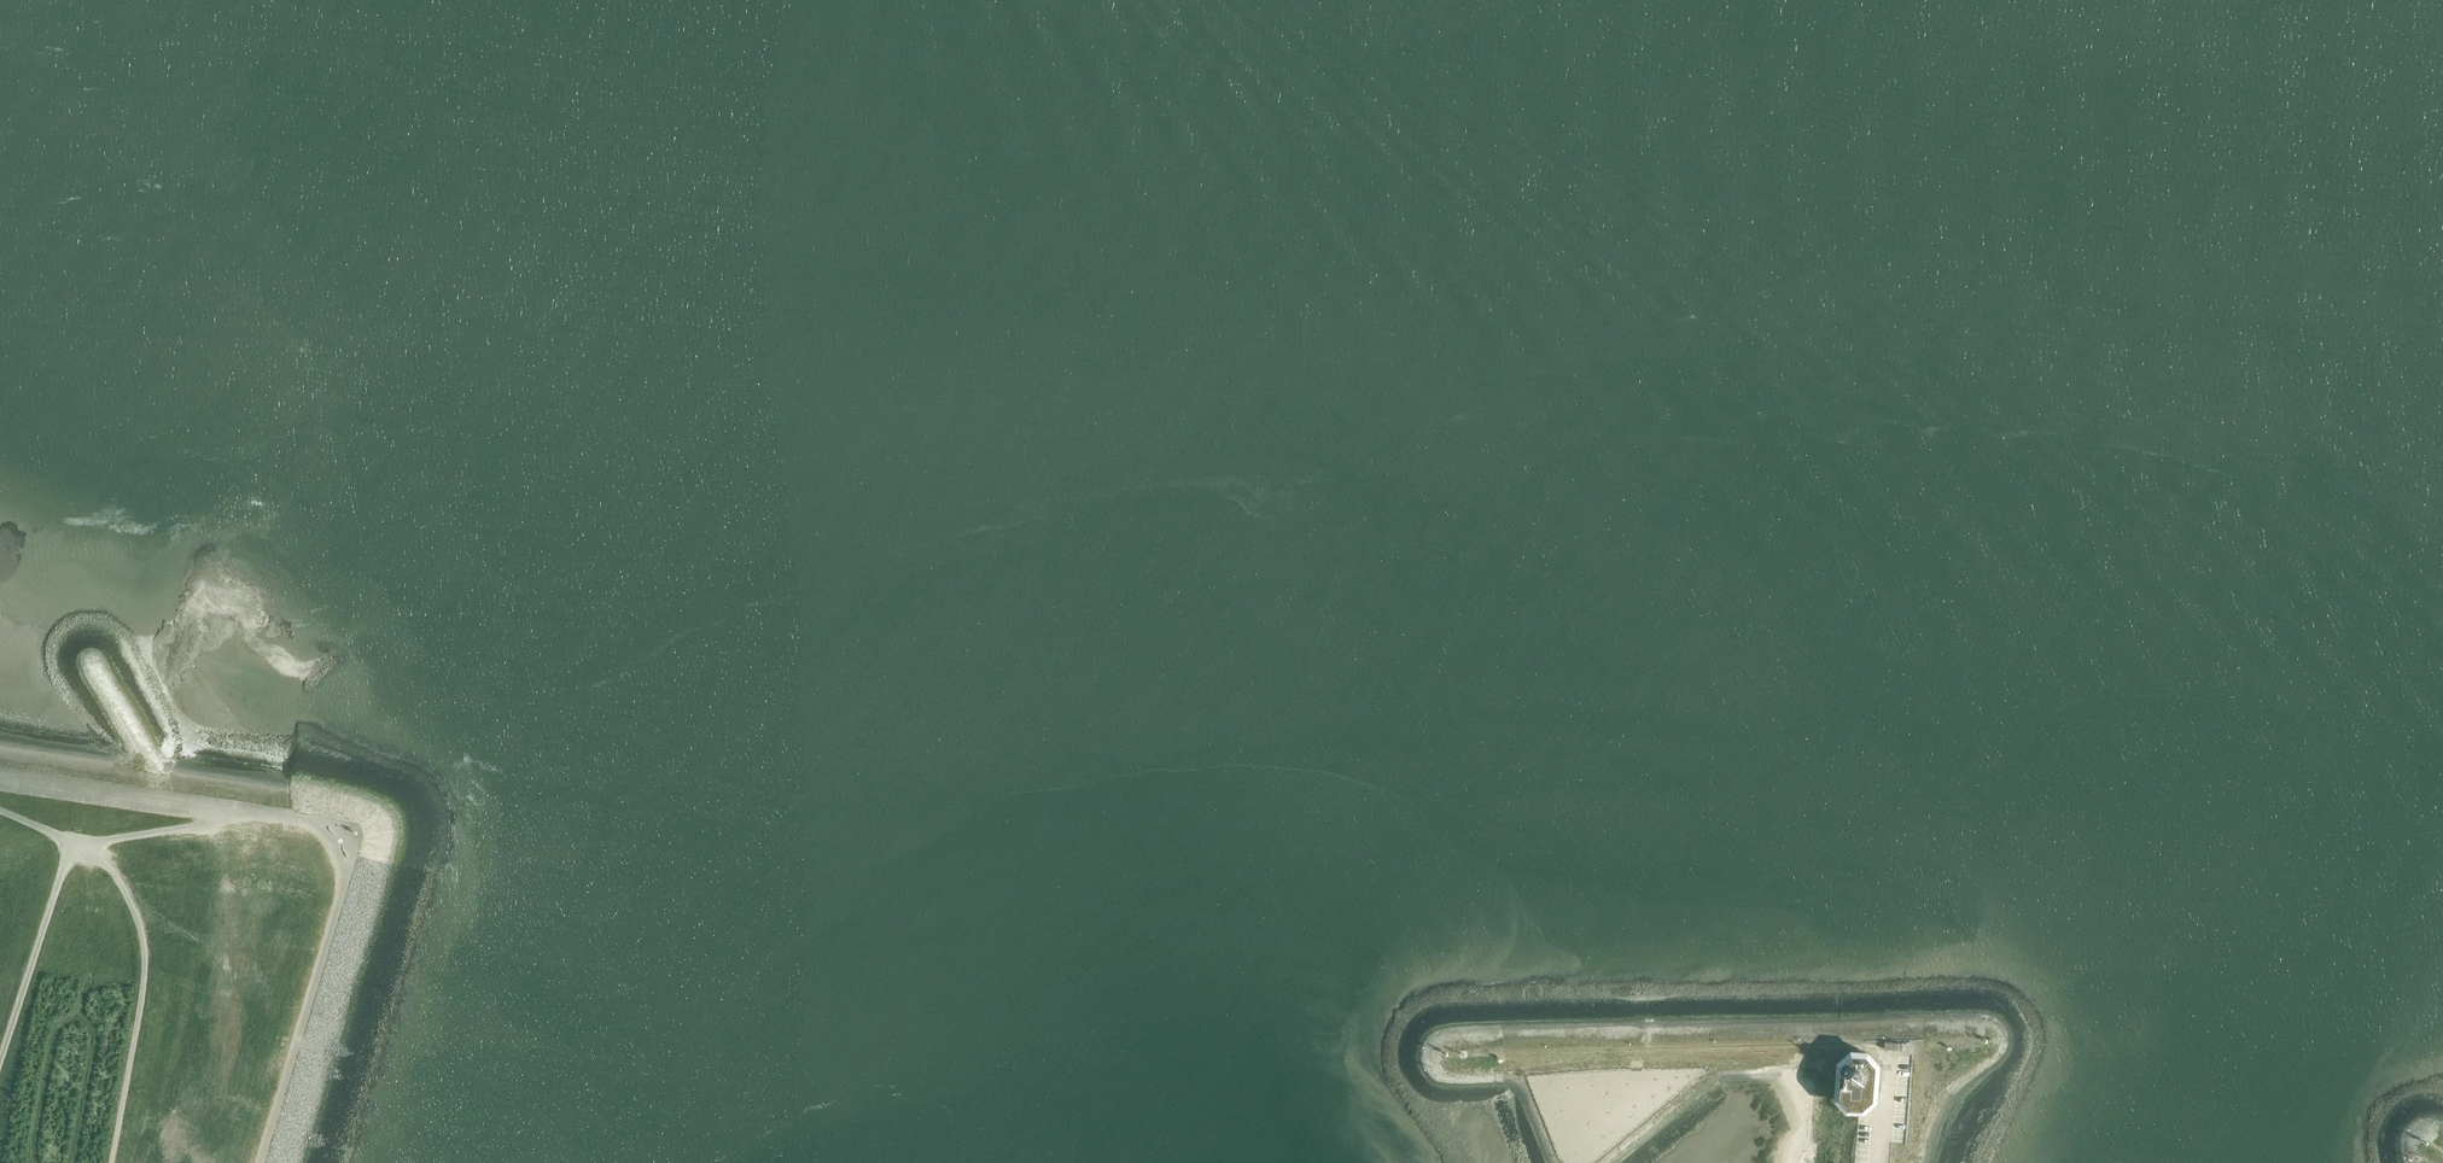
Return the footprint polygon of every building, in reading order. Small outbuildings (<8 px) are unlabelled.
[(308,845),(312,852),(331,842),(327,835),(308,845)] [(373,850),(384,847),(382,841),(371,844),(373,850)] [(1853,1053),(1843,1061),(1842,1074),(1841,1093),(1849,1103),(1859,1104),(1861,1104),(1871,1096),(1873,1064),(1865,1054),(1853,1053)]
